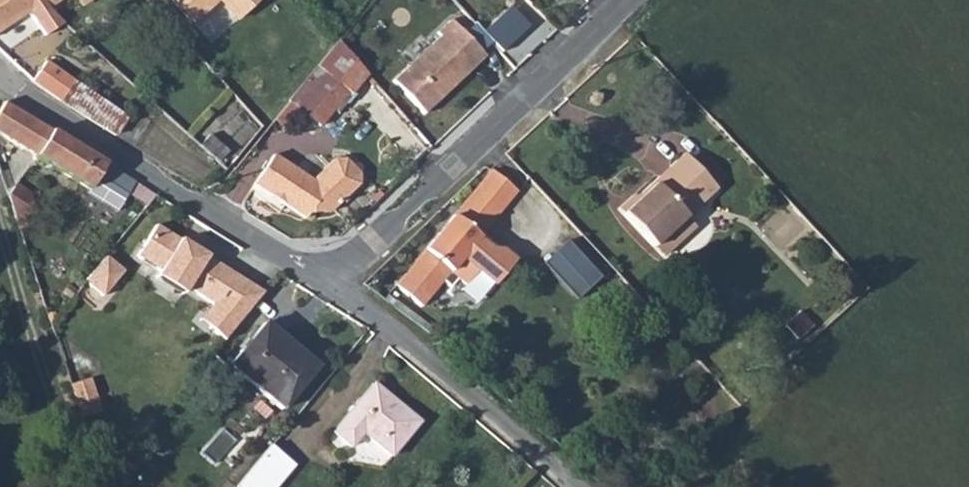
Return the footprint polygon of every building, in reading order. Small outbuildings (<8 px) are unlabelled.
[(27,11),(37,27),(43,35),(63,23),(47,7),(42,0),(0,0),(0,28),(27,11)] [(193,23),(220,0),(173,0),(193,23)] [(240,19),(262,0),(223,0),(240,19)] [(470,16),(488,0),(455,0),(470,16)] [(488,37),(510,16),(494,0),(488,0),(470,16),(476,23),(488,37)] [(438,37),(391,80),(422,114),(484,56),(478,50),(464,34),(451,20),(436,34),(438,37)] [(476,23),(464,34),(478,50),(491,40),(488,37),(476,23)] [(291,113),(316,134),(366,77),(338,46),(284,106),(291,113)] [(28,78),(75,112),(111,134),(120,120),(72,79),(43,59),(28,78)] [(87,189),(96,176),(124,196),(133,182),(4,101),(0,108),(0,135),(87,189)] [(284,106),(267,125),(275,131),(291,113),(284,106)] [(651,246),(684,217),(706,196),(692,180),(699,173),(682,153),(634,199),(636,201),(621,214),(651,246)] [(247,184),(299,216),(302,212),(324,211),(352,184),(339,171),(344,165),(339,159),(328,159),(307,182),(263,156),(247,184)] [(339,171),(352,184),(352,174),(344,165),(339,171)] [(472,193),(394,287),(420,307),(447,274),(455,280),(463,277),(474,273),(489,286),(510,260),(499,252),(488,253),(474,241),(479,235),(497,214),(515,192),(490,171),(472,193)] [(692,180),(706,196),(714,189),(699,173),(692,180)] [(96,176),(87,189),(116,208),(124,196),(96,176)] [(133,182),(124,196),(144,209),(155,196),(133,182)] [(651,246),(661,257),(693,227),(684,217),(651,246)] [(233,273),(153,226),(136,256),(210,303),(209,306),(220,313),(208,327),(222,340),(257,300),(227,281),(233,273)] [(479,235),(474,241),(488,253),(499,252),(479,235)] [(537,263),(568,302),(596,280),(564,241),(537,263)] [(101,260),(80,285),(98,300),(119,274),(101,260)] [(474,273),(463,277),(483,293),(489,286),(474,273)] [(228,365),(279,408),(315,367),(263,323),(228,365)] [(70,383),(80,413),(89,410),(96,408),(87,378),(70,383)] [(332,430),(348,445),(361,431),(389,454),(417,420),(373,382),(332,430)] [(89,410),(98,439),(113,435),(103,420),(100,413),(96,408),(89,410)] [(380,469),(386,456),(353,441),(347,453),(380,469)] [(236,486),(273,486),(293,463),(270,444),(235,486),(236,486)]
